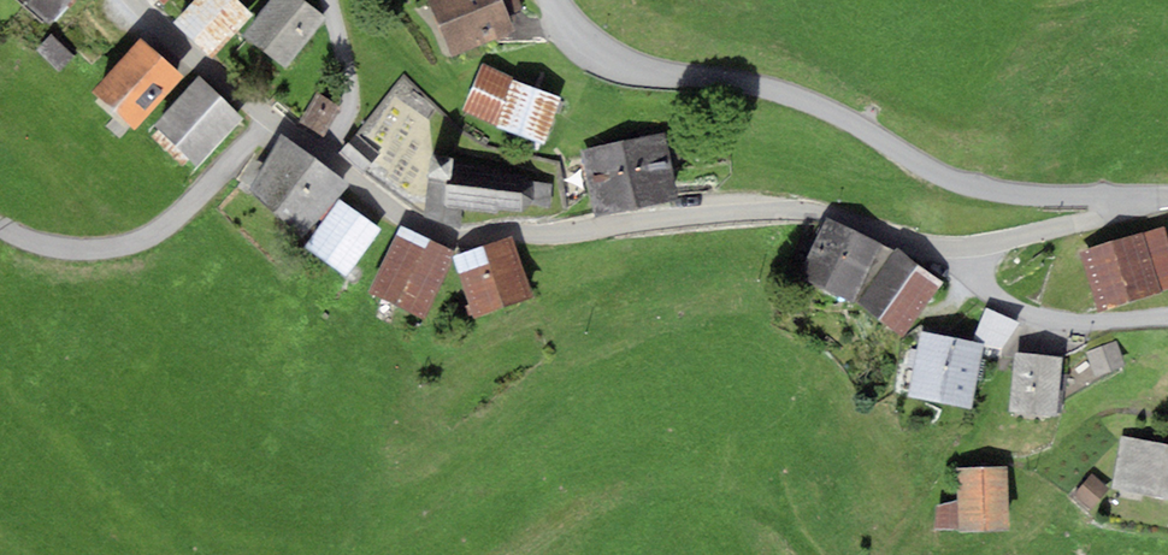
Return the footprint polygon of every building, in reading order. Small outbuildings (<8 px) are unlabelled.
[(52,18),(69,0),(32,0),(52,18)] [(234,0),(207,0),(183,28),(216,56),(251,14),(234,0)] [(294,0),(284,0),(255,40),(290,66),(323,21),(294,0)] [(503,0),(454,0),(440,5),(460,55),(517,33),(503,0)] [(513,15),(525,10),(521,0),(507,0),(513,15)] [(181,82),(145,50),(101,98),(137,131),(181,82)] [(567,99),(489,69),(472,112),(550,142),(567,99)] [(239,124),(201,87),(160,129),(198,166),(239,124)] [(340,107),(321,97),(307,124),(326,134),(340,107)] [(368,133),(353,151),(374,169),(389,151),(368,133)] [(671,138),(595,154),(608,215),(685,199),(671,138)] [(348,191),(291,154),(265,206),(310,233),(348,191)] [(437,154),(431,221),(465,224),(466,210),(504,214),(505,209),(531,212),(532,207),(550,209),(552,184),(534,183),(534,178),(508,175),(509,171),(464,167),(465,157),(437,154)] [(382,230),(348,207),(317,251),(351,274),(382,230)] [(892,258),(836,230),(810,282),(870,310),(892,258)] [(457,254),(411,233),(385,292),(431,313),(457,254)] [(1094,257),(1111,308),(1167,290),(1167,233),(1094,257)] [(518,243),(467,256),(482,314),(533,300),(518,243)] [(943,288),(903,261),(870,310),(910,337),(943,288)] [(1021,326),(992,314),(980,341),(1010,353),(1021,326)] [(989,350),(931,341),(922,400),(979,409),(989,350)] [(1092,352),(1102,380),(1129,371),(1119,342),(1092,352)] [(1065,362),(1028,360),(1026,413),(1063,414),(1065,362)] [(1133,444),(1127,492),(1167,498),(1167,449),(1133,444)] [(1013,472),(971,474),(972,509),(949,510),(950,531),(1015,528),(1013,472)]
